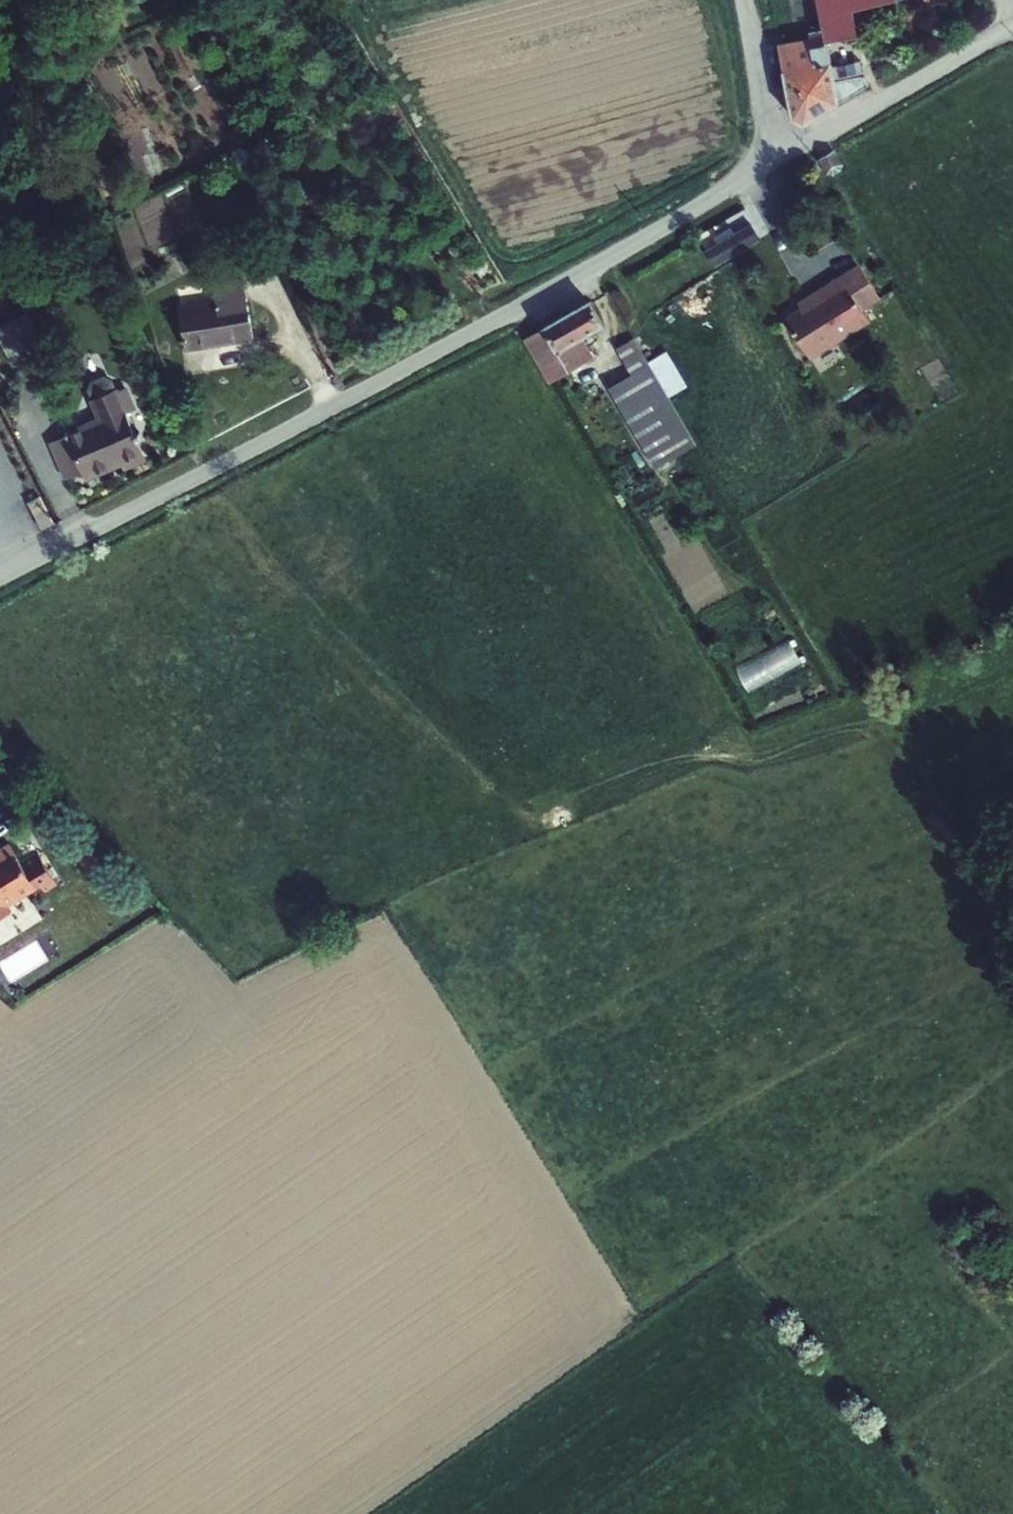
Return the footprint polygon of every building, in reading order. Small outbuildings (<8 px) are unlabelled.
[(778,44),(793,118),(804,125),(869,85),(864,76),(863,76),(860,61),(832,67),(827,41),(857,35),(852,10),(894,0),(817,0),(824,35),(778,44)] [(767,202),(733,224),(742,235),(776,214),(767,202)] [(844,279),(866,314),(882,303),(861,268),(844,279)] [(804,311),(787,321),(811,360),(871,322),(866,314),(844,279),(811,299),(814,305),(804,311)] [(255,340),(244,280),(213,287),(216,304),(181,311),(187,353),(255,340)] [(574,369),(588,361),(577,343),(610,323),(594,297),(549,325),(574,369)] [(800,305),(804,311),(814,305),(811,299),(800,305)] [(17,366),(52,352),(37,313),(2,327),(17,366)] [(699,436),(639,333),(624,343),(625,346),(604,358),(663,458),(699,436)] [(80,475),(82,482),(119,467),(126,470),(139,465),(142,458),(136,445),(140,443),(138,437),(134,439),(125,418),(133,414),(124,392),(116,395),(115,393),(113,393),(110,385),(102,382),(92,386),(89,393),(93,402),(91,402),(99,423),(64,437),(65,438),(49,445),(65,481),(80,475)] [(26,504),(39,531),(50,526),(38,498),(26,504)] [(752,690),(805,660),(791,637),(739,667),(752,690)] [(92,840),(80,852),(83,855),(94,843),(92,840)] [(0,871),(0,928),(23,914),(19,907),(53,886),(57,894),(70,886),(51,855),(34,865),(21,845),(2,857),(8,866),(0,871)] [(115,863),(104,875),(107,878),(118,866),(115,863)]
